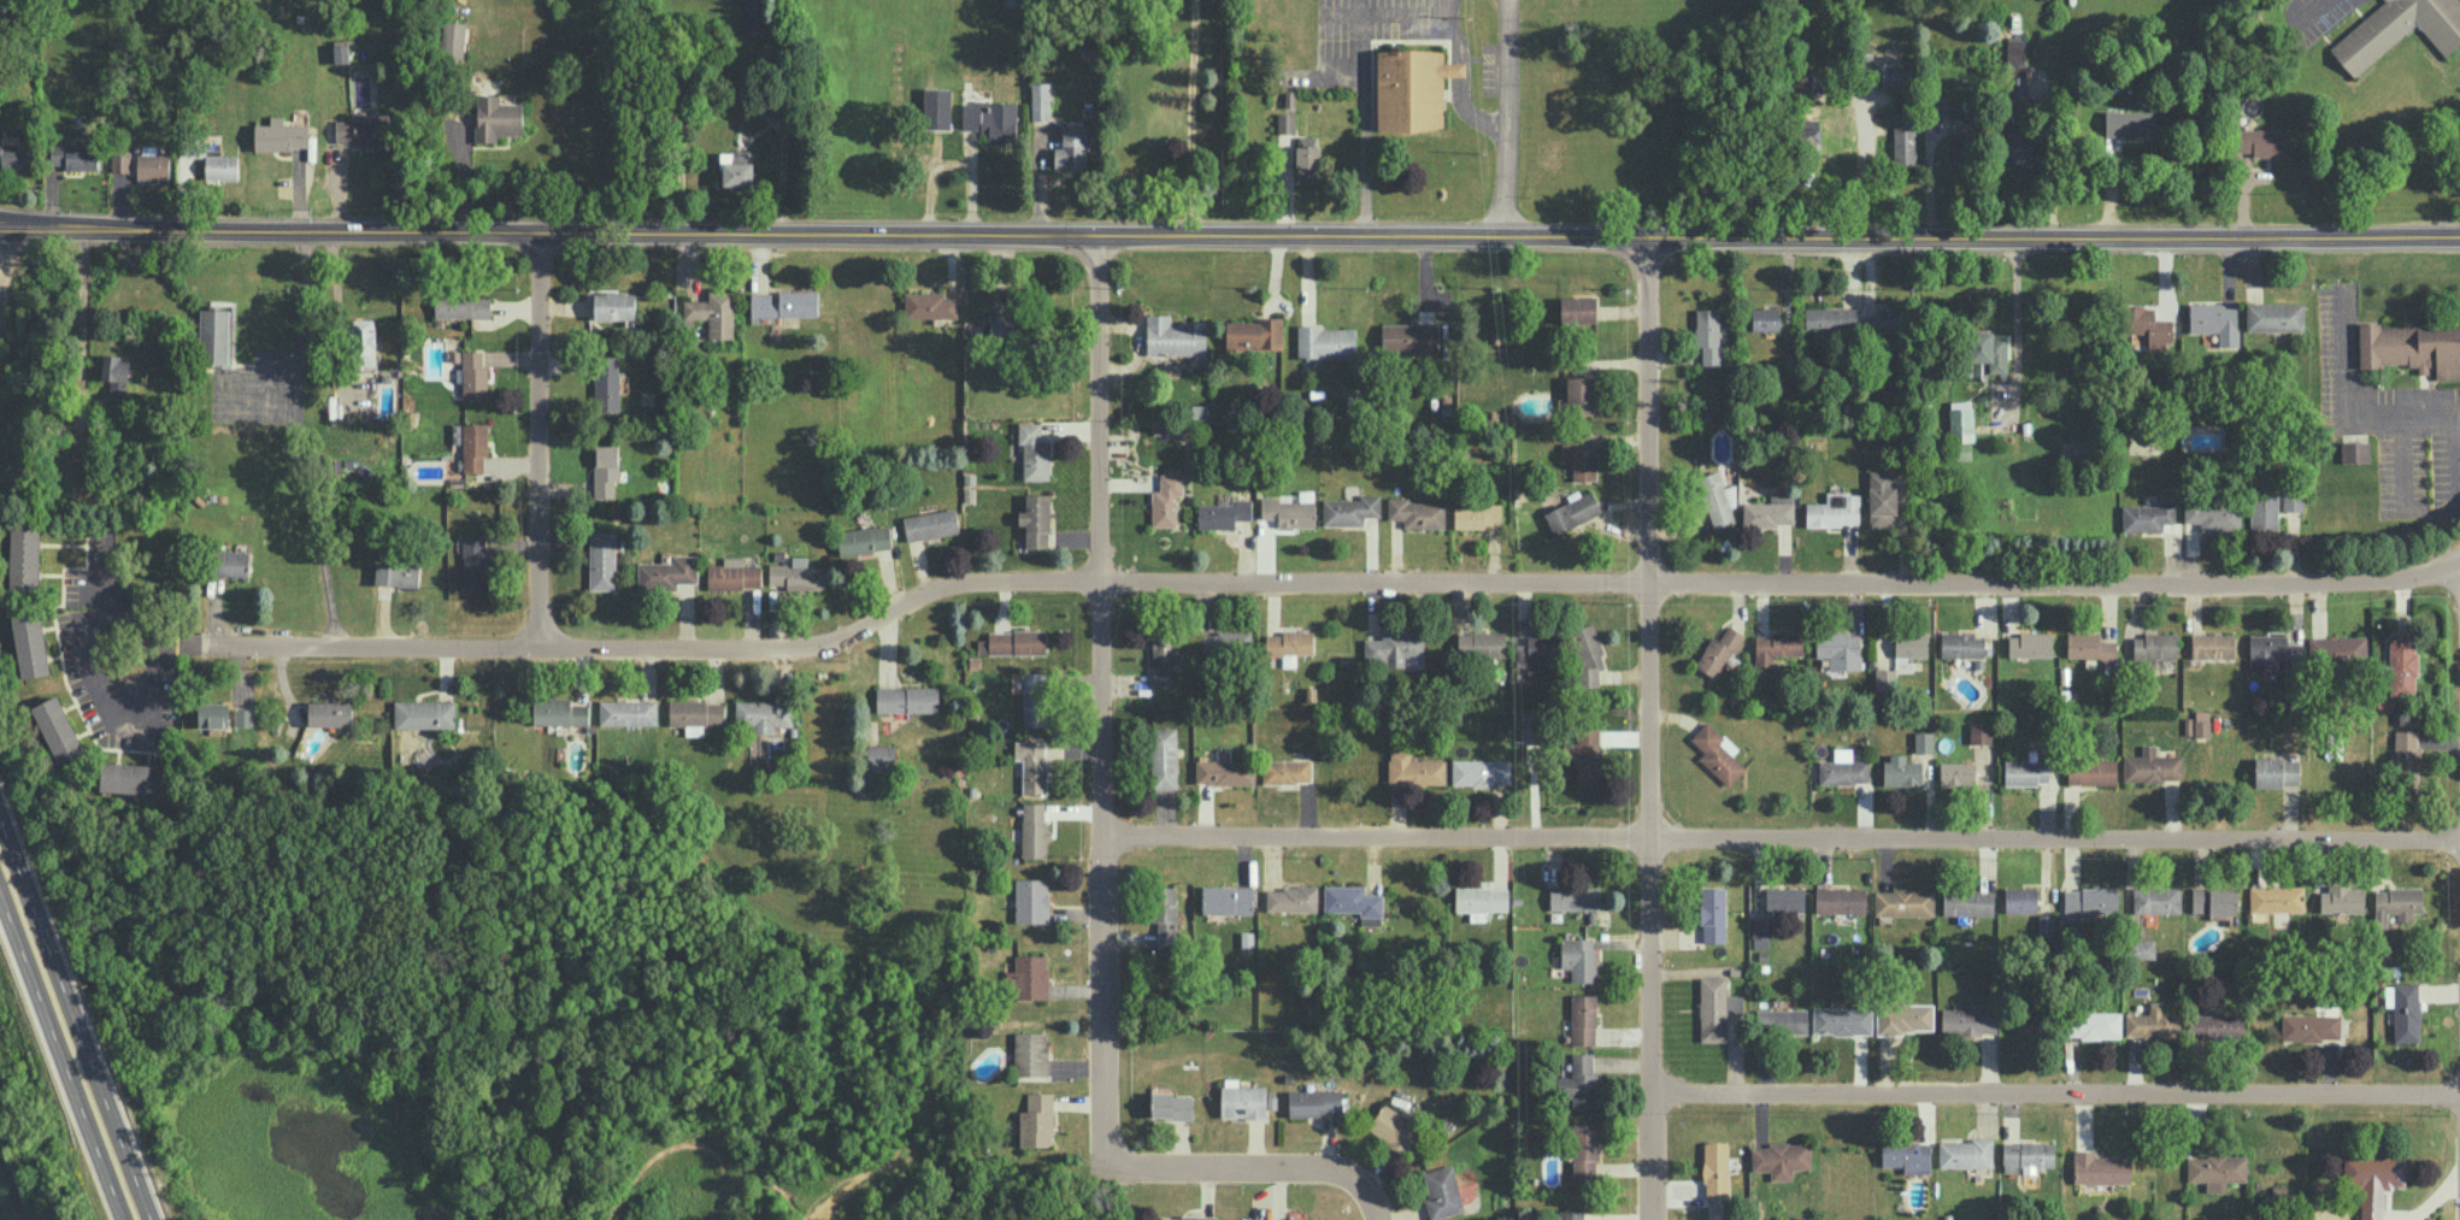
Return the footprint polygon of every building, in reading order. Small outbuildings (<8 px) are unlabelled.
[(2417,23),(2443,55),(2459,41),(2459,6),(2455,0),(2384,0),(2385,1),(2328,47),(2352,76),(2417,23)] [(464,59),(465,22),(442,21),(441,58),(464,59)] [(1465,62),(1443,62),(1443,50),(1429,49),(1428,78),(1442,78),(1442,75),(1465,76),(1465,62)] [(1049,82),(1031,82),(1031,121),(1050,120),(1049,82)] [(522,135),(522,104),(499,104),(499,95),(476,94),(475,142),(496,142),(496,135),(522,135)] [(1949,113),(1949,96),(1931,97),(1932,114),(1949,113)] [(2029,164),(2029,106),(2011,105),(2010,127),(2007,127),(2006,164),(2029,164)] [(2156,111),(2104,111),(2104,135),(2156,136),(2156,111)] [(1295,133),(1295,112),(1277,112),(1277,133),(1295,133)] [(254,148),(307,149),(308,125),(283,124),(283,115),(270,115),(270,124),(255,124),(254,148)] [(335,118),(335,142),(361,142),(361,153),(376,153),(376,143),(388,143),(388,118),(335,118)] [(1085,126),(1062,126),(1062,147),(1054,147),(1053,167),(1085,168),(1085,126)] [(2289,155),(2289,129),(2236,129),(2236,151),(2252,151),(2252,155),(2289,155)] [(32,169),(32,141),(0,140),(0,168),(32,169)] [(97,169),(97,144),(50,145),(51,164),(65,164),(65,169),(97,169)] [(1317,145),(1296,146),(1297,181),(1318,180),(1317,145)] [(168,153),(136,154),(137,179),(169,178),(168,153)] [(111,171),(129,172),(130,154),(112,154),(111,171)] [(238,179),(237,155),(205,155),(205,180),(238,179)] [(683,300),(683,318),(707,318),(708,338),(733,338),(732,290),(708,291),(708,299),(683,300)] [(771,292),(750,293),(750,317),(818,316),(817,290),(778,290),(778,301),(771,302),(771,292)] [(957,317),(956,297),(944,297),(944,290),(904,291),(905,318),(957,317)] [(594,320),(632,319),(631,292),(593,293),(594,320)] [(435,295),(434,316),(490,318),(491,297),(435,295)] [(2303,331),(2303,303),(2246,302),(2245,330),(2303,331)] [(2191,304),(2192,331),(2217,331),(2218,346),(2237,345),(2236,303),(2191,304)] [(2172,318),(2154,319),(2154,305),(2126,305),(2127,333),(2147,333),(2147,349),(2164,349),(2164,342),(2172,341),(2172,318)] [(1872,332),(1899,333),(1900,307),(1872,306),(1872,332)] [(1751,308),(1752,330),(1779,329),(1779,307),(1751,308)] [(1805,307),(1804,329),(1856,331),(1857,307),(1805,307)] [(230,309),(202,308),(200,363),(228,364),(230,309)] [(1170,314),(1147,314),(1146,353),(1205,355),(1206,322),(1170,321),(1170,314)] [(375,366),(376,319),(353,318),(351,365),(375,366)] [(1282,318),(1225,319),(1225,349),(1282,348),(1282,318)] [(1437,322),(1381,323),(1382,352),(1437,351),(1437,322)] [(2358,324),(2358,368),(2380,368),(2380,364),(2417,364),(2417,377),(2459,377),(2459,324),(2358,324)] [(1355,326),(1297,326),(1297,358),(1355,357),(1355,326)] [(2007,374),(2006,331),(1969,331),(1971,375),(2007,374)] [(486,398),(485,350),(462,350),(463,399),(486,398)] [(619,410),(618,355),(595,355),(596,411),(619,410)] [(1973,459),(1971,400),(1949,401),(1951,460),(1973,459)] [(1024,480),(1050,479),(1049,438),(1041,438),(1041,421),(1018,421),(1018,443),(1023,443),(1024,480)] [(487,422),(463,423),(464,472),(484,472),(483,456),(488,456),(487,422)] [(1698,475),(1710,528),(1733,523),(1721,470),(1698,475)] [(1543,512),(1553,535),(1602,512),(1591,490),(1543,512)] [(2302,511),(2303,491),(2282,491),(2282,510),(2302,511)] [(1049,493),(1025,493),(1025,511),(1017,511),(1017,524),(1025,524),(1025,548),(1049,547),(1049,493)] [(2277,493),(2250,493),(2250,531),(2277,531),(2277,493)] [(1380,494),(1359,494),(1359,499),(1323,498),(1323,525),(1363,525),(1363,516),(1380,516),(1380,494)] [(1793,525),(1793,494),(1769,494),(1770,502),(1742,502),(1743,526),(1793,525)] [(1805,502),(1805,525),(1859,525),(1859,494),(1831,494),(1831,502),(1805,502)] [(1314,501),(1279,501),(1278,496),(1260,496),(1261,519),(1277,518),(1277,527),(1314,527),(1314,501)] [(1444,528),(1445,501),(1408,501),(1408,496),(1388,496),(1387,519),(1403,519),(1403,528),(1444,528)] [(1198,528),(1234,528),(1235,519),(1250,519),(1251,498),(1233,498),(1233,504),(1198,503),(1198,528)] [(2174,522),(2174,500),(2158,501),(2159,505),(2121,506),(2122,532),(2162,531),(2162,522),(2174,522)] [(1454,503),(1453,528),(1485,528),(1485,524),(1500,524),(1501,504),(1454,503)] [(2240,503),(2183,504),(2183,522),(2200,521),(2200,531),(2240,530),(2240,503)] [(907,541),(959,532),(955,506),(902,516),(907,541)] [(838,554),(891,551),(890,526),(837,528),(838,554)] [(615,532),(589,532),(589,589),(615,589),(615,532)] [(249,551),(216,550),(215,575),(247,576),(249,551)] [(697,582),(697,554),(673,555),(673,562),(638,563),(638,589),(677,589),(677,582),(697,582)] [(707,588),(761,587),(761,566),(743,566),(743,556),(723,556),(723,563),(707,563),(707,588)] [(769,563),(769,584),(785,584),(785,589),(823,590),(823,566),(807,566),(807,556),(791,556),(791,564),(769,563)] [(420,563),(375,562),(375,584),(419,586),(420,563)] [(49,674),(41,613),(12,617),(20,678),(49,674)] [(1715,678),(1732,650),(1736,652),(1746,635),(1728,624),(1719,639),(1712,635),(1694,665),(1715,678)] [(1578,687),(1599,686),(1598,667),(1599,667),(1598,626),(1576,627),(1578,687)] [(1045,630),(988,630),(988,639),(977,639),(977,654),(1045,654),(1045,630)] [(1364,638),(1363,664),(1404,665),(1404,656),(1422,656),(1423,630),(1382,630),(1382,638),(1364,638)] [(1251,632),(1202,631),(1202,656),(1250,656),(1251,632)] [(1313,631),(1266,632),(1266,656),(1282,655),(1282,666),(1295,666),(1295,653),(1314,653),(1313,631)] [(1504,631),(1457,632),(1458,657),(1505,656),(1504,631)] [(1754,665),(1773,666),(1773,654),(1802,655),(1802,631),(1770,631),(1770,635),(1755,635),(1754,665)] [(1940,657),(1984,656),(1983,636),(1973,636),(1973,631),(1940,631),(1940,657)] [(2008,656),(2051,657),(2052,631),(2018,631),(2018,636),(2008,635),(2008,656)] [(2115,659),(2115,641),(2099,640),(2099,632),(2066,631),(2066,658),(2115,659)] [(1174,664),(1174,632),(1151,633),(1152,685),(1171,685),(1170,664),(1174,664)] [(1859,635),(1849,635),(1849,632),(1815,632),(1816,657),(1828,657),(1828,669),(1860,669),(1859,635)] [(1926,656),(1926,632),(1894,633),(1894,655),(1907,655),(1907,657),(1926,656)] [(2175,657),(2176,632),(2143,632),(2142,636),(2133,636),(2132,662),(2154,663),(2154,657),(2175,657)] [(2415,695),(2415,632),(2388,632),(2389,696),(2415,695)] [(2234,633),(2191,633),(2191,657),(2233,657),(2234,633)] [(2249,668),(2276,668),(2276,658),(2284,658),(2284,681),(2302,681),(2302,643),(2287,643),(2287,634),(2248,634),(2249,668)] [(1546,672),(1546,658),(1559,658),(1558,635),(1527,636),(1527,643),(1520,643),(1521,673),(1546,672)] [(2365,636),(2308,637),(2309,667),(2366,665),(2365,636)] [(1895,668),(1875,668),(1875,689),(1895,689),(1895,668)] [(1047,672),(1022,672),(1023,725),(1047,725),(1047,672)] [(876,687),(876,712),(938,711),(938,687),(876,687)] [(31,706),(57,763),(84,751),(58,694),(31,706)] [(533,723),(589,724),(589,703),(570,703),(570,698),(534,697),(533,723)] [(657,699),(599,700),(600,725),(657,725),(657,699)] [(394,728),(455,727),(455,700),(394,700),(394,728)] [(724,700),(668,701),(668,725),(685,725),(685,735),(703,734),(703,725),(724,724),(724,700)] [(793,726),(793,701),(735,700),(735,731),(774,732),(774,725),(793,726)] [(308,725),(352,725),(352,701),(308,701),(308,725)] [(198,727),(228,726),(228,702),(198,702),(198,727)] [(253,726),(253,708),(234,708),(234,725),(253,726)] [(2209,736),(2209,710),(2194,710),(2194,717),(2183,717),(2183,736),(2209,736)] [(1522,743),(1546,742),(1545,711),(1521,712),(1522,743)] [(1727,786),(1745,767),(1732,754),(1737,748),(1707,719),(1689,738),(1704,751),(1697,758),(1727,786)] [(1991,743),(1991,723),(1969,723),(1969,743),(1991,743)] [(1176,726),(1150,727),(1151,788),(1177,788),(1176,726)] [(2394,786),(2405,786),(2405,797),(2417,797),(2418,729),(2395,729),(2394,786)] [(1932,752),(1932,731),(1914,732),(1914,752),(1932,752)] [(1046,741),(1014,740),(1013,759),(1022,759),(1022,793),(1045,793),(1046,741)] [(1576,783),(1600,783),(1599,743),(1564,744),(1564,759),(1575,759),(1576,783)] [(866,744),(867,770),(895,769),(895,744),(866,744)] [(2122,756),(2123,781),(2181,780),(2181,755),(2155,755),(2155,744),(2141,744),(2141,755),(2122,756)] [(1819,783),(1868,782),(1868,760),(1851,761),(1851,748),(1833,748),(1834,760),(1818,761),(1819,783)] [(1445,759),(1410,760),(1410,749),(1388,749),(1388,784),(1445,783),(1445,759)] [(1921,785),(1922,761),(1905,761),(1905,753),(1885,753),(1884,784),(1921,785)] [(2254,785),(2298,786),(2298,758),(2254,757),(2254,785)] [(1311,759),(1263,759),(1263,783),(1311,783),(1311,759)] [(1510,785),(1510,759),(1452,759),(1451,784),(1510,785)] [(2115,784),(2116,759),(2068,759),(2067,783),(2115,784)] [(1254,784),(1254,761),(1196,760),(1196,783),(1254,784)] [(2004,785),(2048,784),(2047,760),(2004,761),(2004,785)] [(1974,761),(1939,762),(1939,786),(1974,785),(1974,761)] [(162,793),(163,765),(101,762),(100,791),(162,793)] [(1021,857),(1046,857),(1046,839),(1051,839),(1051,829),(1044,829),(1044,803),(1022,803),(1021,857)] [(1048,878),(1015,878),(1015,922),(1048,923),(1048,878)] [(1253,886),(1203,885),(1202,913),(1252,913),(1253,886)] [(1323,911),(1360,910),(1360,924),(1382,924),(1382,893),(1364,894),(1364,885),(1323,885),(1323,911)] [(2132,887),(2133,913),(2180,912),(2180,885),(2132,887)] [(2304,911),(2303,885),(2248,886),(2249,912),(2304,911)] [(2319,912),(2363,912),(2363,885),(2328,885),(2328,891),(2319,891),(2319,912)] [(1175,886),(1155,887),(1156,953),(1176,953),(1175,886)] [(1549,910),(1598,909),(1598,886),(1549,888),(1549,910)] [(1316,911),(1317,887),(1266,887),(1266,910),(1316,911)] [(1701,943),(1725,943),(1726,887),(1701,887),(1701,943)] [(1804,888),(1766,887),(1765,911),(1803,911),(1804,888)] [(2004,912),(2036,912),(2036,887),(2004,887),(2004,912)] [(2235,913),(2236,888),(2192,887),(2191,912),(2235,913)] [(1866,888),(1815,888),(1815,912),(1865,913),(1866,888)] [(2063,888),(2063,911),(2117,912),(2118,888),(2063,888)] [(2421,912),(2422,888),(2375,888),(2374,928),(2386,929),(2387,912),(2395,912),(2395,922),(2412,922),(2412,912),(2421,912)] [(1933,915),(1934,889),(1874,889),(1874,915),(1933,915)] [(1993,890),(1943,889),(1942,914),(1993,915),(1993,890)] [(2037,936),(2053,936),(2053,914),(2038,913),(2037,936)] [(1769,917),(1751,917),(1752,948),(1770,948),(1769,917)] [(1595,938),(1560,937),(1560,968),(1571,968),(1571,981),(1594,982),(1595,938)] [(1048,998),(1047,954),(1015,955),(1015,971),(1005,971),(1005,990),(1014,990),(1015,999),(1048,998)] [(1725,976),(1698,977),(1700,1041),(1726,1041),(1726,1014),(1743,1013),(1742,994),(1725,995),(1725,976)] [(2419,1041),(2419,983),(2384,983),(2384,1006),(2393,1005),(2393,1041),(2419,1041)] [(1595,994),(1571,993),(1571,1045),(1594,1045),(1595,994)] [(1964,1008),(1940,1008),(1940,1033),(1995,1034),(1996,1010),(1979,1010),(1979,1000),(1964,1000),(1964,1008)] [(2125,1013),(2124,1036),(2179,1037),(2179,1013),(2163,1013),(2163,1001),(2149,1001),(2148,1013),(2125,1013)] [(1932,1004),(1876,1004),(1877,1032),(1932,1031),(1932,1004)] [(1812,1034),(1871,1034),(1872,1007),(1813,1007),(1812,1034)] [(1807,1032),(1807,1008),(1755,1009),(1756,1033),(1807,1032)] [(2119,1038),(2120,1013),(2065,1011),(2065,1036),(2119,1038)] [(2243,1014),(2189,1014),(2188,1038),(2243,1038),(2243,1014)] [(2339,1014),(2281,1014),(2281,1039),(2339,1039),(2339,1014)] [(1047,1031),(1014,1031),(1014,1076),(1047,1076),(1047,1031)] [(1555,1078),(1556,1095),(1571,1095),(1572,1107),(1597,1106),(1596,1071),(1592,1071),(1591,1052),(1571,1052),(1571,1077),(1555,1078)] [(1266,1085),(1220,1086),(1220,1119),(1267,1118),(1267,1109),(1276,1109),(1276,1095),(1266,1095),(1266,1085)] [(1289,1115),(1342,1114),(1341,1088),(1288,1089),(1289,1115)] [(1053,1092),(1026,1092),(1026,1110),(1019,1110),(1019,1146),(1052,1146),(1053,1092)] [(1151,1118),(1192,1118),(1192,1093),(1151,1093),(1151,1118)] [(1404,1153),(1421,1127),(1383,1103),(1366,1129),(1404,1153)] [(1573,1179),(1597,1178),(1596,1122),(1572,1122),(1573,1179)] [(1992,1167),(1992,1140),(1938,1140),(1938,1167),(1992,1167)] [(1728,1141),(1703,1141),(1703,1198),(1728,1197),(1728,1141)] [(1881,1165),(1902,1166),(1902,1173),(1929,1173),(1930,1142),(1881,1141),(1881,1165)] [(2054,1142),(2003,1141),(2002,1171),(2018,1172),(2035,1173),(2035,1166),(2054,1166),(2054,1142)] [(1751,1144),(1751,1177),(1792,1176),(1792,1169),(1810,1169),(1809,1143),(1751,1144)] [(2073,1183),(2130,1183),(2130,1157),(2094,1156),(2094,1149),(2073,1149),(2073,1183)] [(2186,1181),(2205,1182),(2205,1191),(2225,1192),(2225,1181),(2246,1181),(2246,1155),(2187,1154),(2186,1181)] [(2405,1158),(2344,1156),(2343,1187),(2360,1187),(2359,1219),(2382,1219),(2383,1186),(2404,1187),(2405,1158)] [(1452,1165),(1423,1172),(1429,1197),(1425,1198),(1430,1219),(1463,1211),(1452,1165)] [(1560,1209),(1560,1219),(1583,1219),(1583,1210),(1560,1209)]
